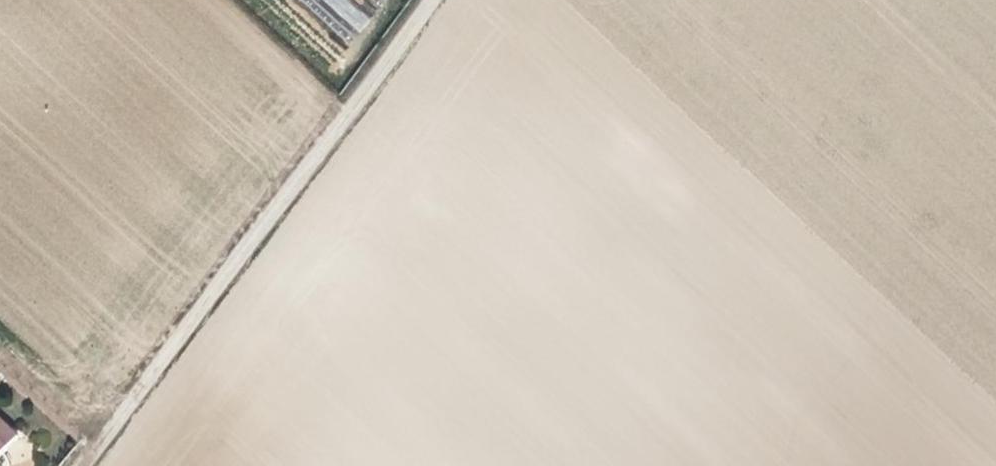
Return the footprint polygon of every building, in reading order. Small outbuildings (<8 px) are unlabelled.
[(327,2),(359,31),(369,20),(347,0),(328,0),(327,2)] [(9,438),(0,430),(0,448),(9,438)]
